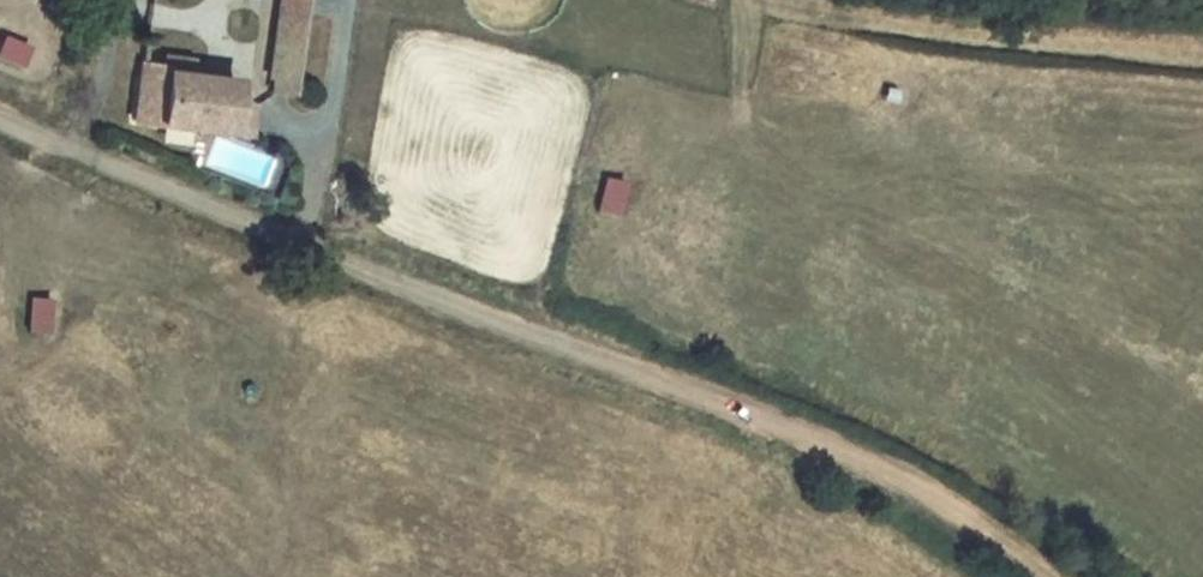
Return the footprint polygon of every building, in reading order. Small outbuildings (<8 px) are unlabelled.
[(271,76),(273,76),(293,79),(304,0),(281,0),(271,76)] [(164,59),(163,74),(157,125),(229,134),(232,104),(235,84),(189,78),(191,62),(164,59)] [(157,125),(163,74),(139,71),(133,120),(157,125)] [(293,79),(273,76),(271,91),(291,93),(293,79)] [(252,106),(232,104),(229,134),(249,136),(252,106)] [(613,216),(618,182),(601,179),(596,214),(613,216)] [(22,329),(43,333),(49,297),(27,294),(22,329)]
